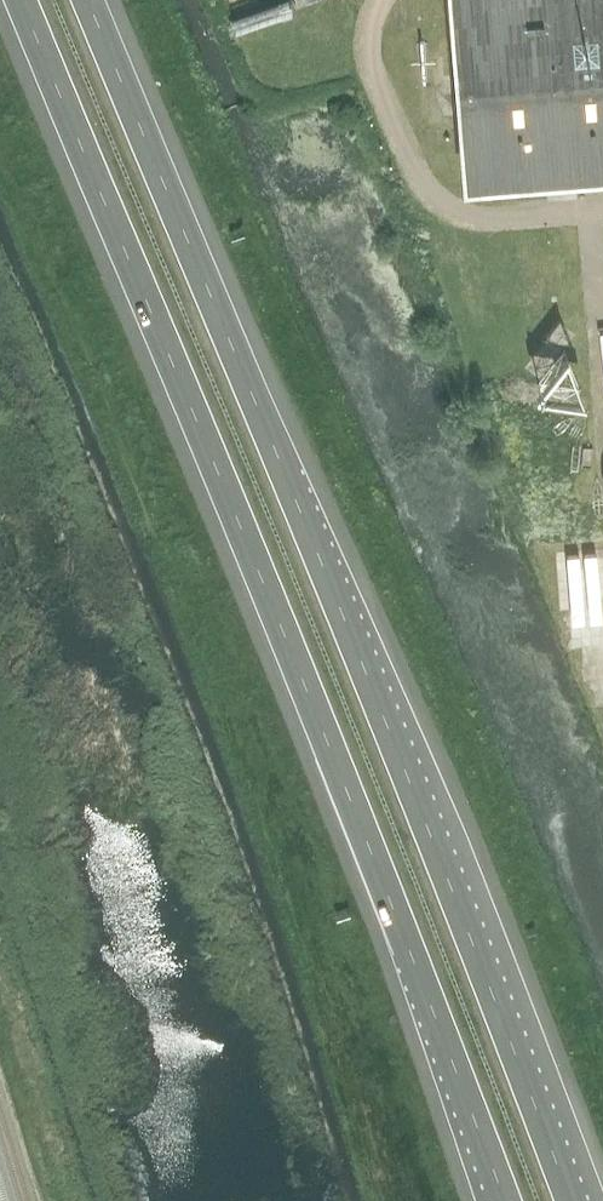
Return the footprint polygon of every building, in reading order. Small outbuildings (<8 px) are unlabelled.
[(484,162),(584,153),(586,158),(590,162),(595,163),(600,161),(602,158),(602,0),(471,0),(484,162)]
